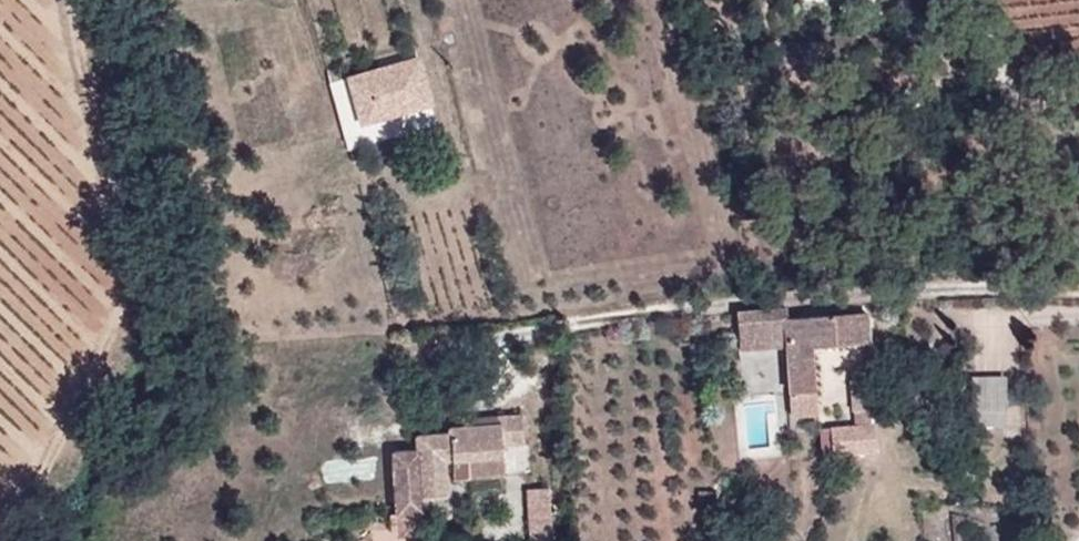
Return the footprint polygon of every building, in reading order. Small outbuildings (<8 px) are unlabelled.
[(393,146),(413,141),(454,131),(442,85),(409,94),(415,118),(367,130),(374,155),(388,152),(387,148),(393,146)] [(467,191),(475,191),(474,165),(465,166),(467,191)] [(739,313),(740,322),(789,319),(789,310),(739,313)] [(742,352),(791,350),(794,394),(823,393),(819,348),(872,346),(869,314),(789,319),(740,322),(742,352)] [(1004,387),(971,386),(970,433),(1002,433),(1004,387)] [(526,416),(502,416),(503,425),(454,426),(453,431),(422,432),(422,447),(397,447),(398,507),(423,507),(423,493),(448,492),(447,457),(470,457),(471,457),(505,456),(504,443),(526,442),(526,416)] [(502,416),(475,417),(476,425),(503,425),(502,416)] [(878,427),(825,430),(824,448),(837,448),(837,454),(879,453),(878,427)] [(505,472),(505,456),(471,457),(472,474),(505,472)] [(546,488),(524,488),(524,530),(546,530),(546,488)] [(546,530),(524,530),(524,540),(547,540),(546,530)]
